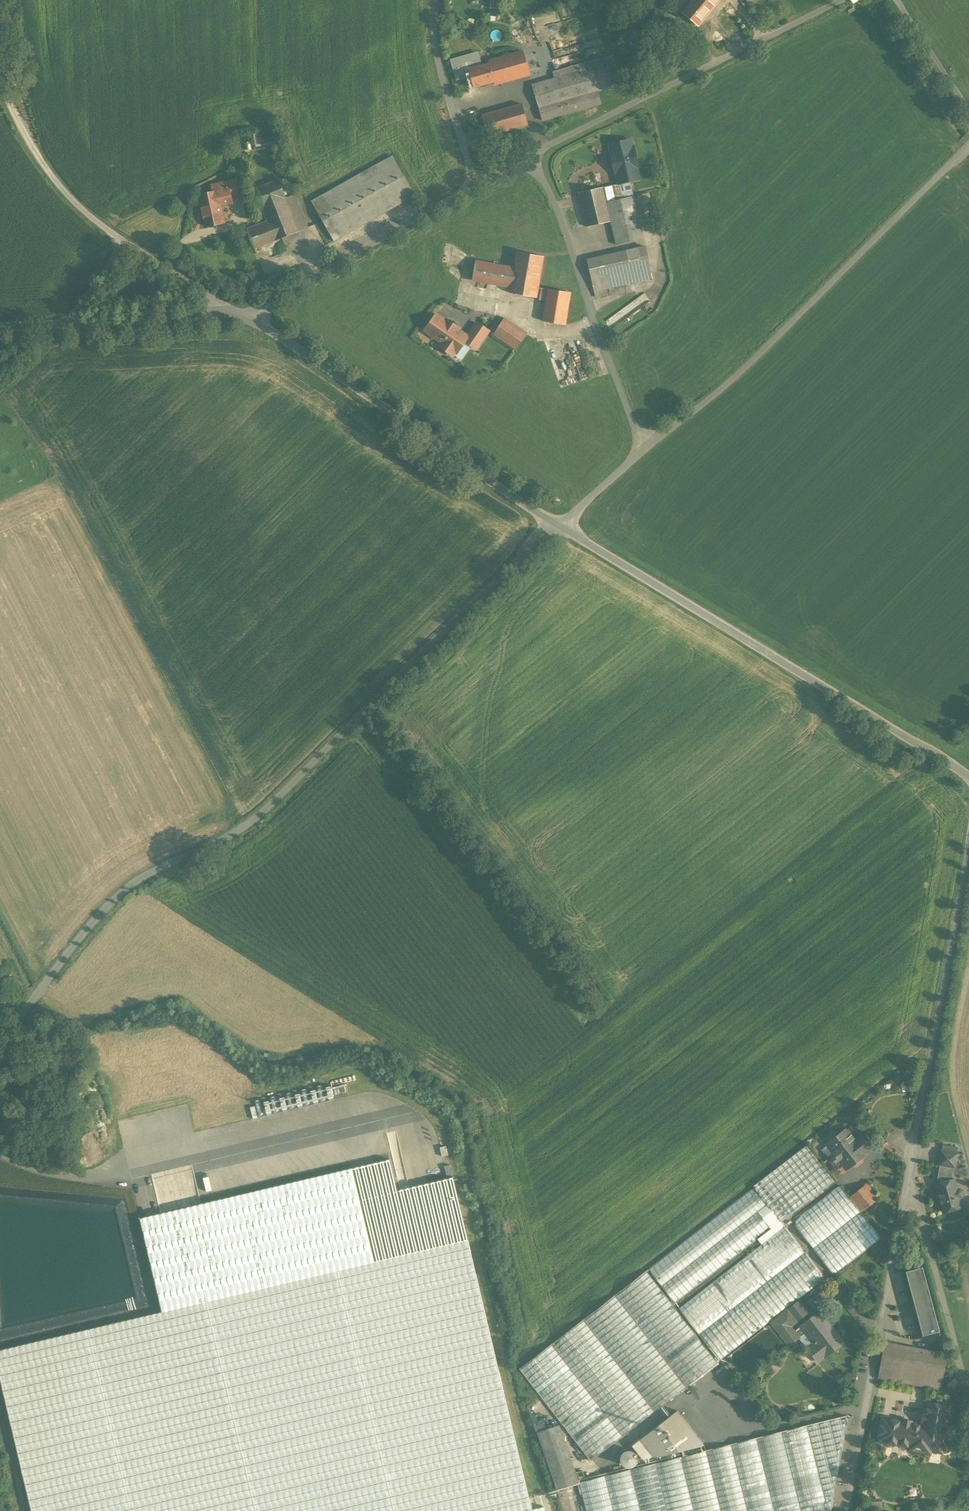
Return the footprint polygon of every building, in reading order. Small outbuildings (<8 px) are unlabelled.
[(683,16),(698,28),(719,0),(695,0),(683,16)] [(523,51),(488,61),(489,64),(494,81),(495,84),(529,74),(523,51)] [(477,52),(451,60),(457,79),(470,75),(469,70),(481,66),(477,52)] [(555,78),(532,84),(539,108),(597,91),(621,84),(612,55),(592,61),(584,63),(564,69),(565,75),(555,78)] [(481,66),(469,70),(470,75),(474,87),(494,81),(489,64),(481,66)] [(564,69),(553,72),(555,78),(565,75),(564,69)] [(597,91),(539,108),(542,120),(600,103),(597,91)] [(522,104),(482,115),(487,135),(528,124),(522,104)] [(629,139),(610,144),(612,155),(611,155),(615,173),(616,173),(619,183),(638,179),(636,167),(638,167),(633,147),(631,147),(629,139)] [(392,156),(312,201),(334,240),(414,195),(392,156)] [(285,198),(278,179),(254,189),(261,207),(262,207),(267,221),(247,229),(254,248),(297,231),(308,227),(295,194),(285,198)] [(236,180),(227,182),(230,198),(239,196),(236,180)] [(213,192),(199,196),(206,226),(223,222),(219,204),(231,202),(230,198),(227,182),(212,185),(213,192)] [(611,185),(603,187),(606,199),(614,197),(611,185)] [(633,196),(606,202),(606,199),(603,187),(578,193),(586,226),(611,221),(616,244),(643,238),(633,196)] [(228,234),(228,244),(237,244),(236,233),(228,234)] [(645,246),(587,259),(594,291),(652,278),(645,246)] [(543,257),(517,252),(514,268),(511,287),(510,293),(536,297),(543,257)] [(514,268),(475,261),(472,280),(511,287),(514,268)] [(258,285),(244,282),(240,298),(254,301),(258,285)] [(548,289),(541,288),(539,300),(546,301),(548,289)] [(570,293),(548,289),(546,301),(543,321),(565,324),(570,293)] [(459,329),(446,319),(445,321),(436,314),(425,330),(442,342),(439,345),(448,352),(450,348),(456,352),(465,340),(468,336),(467,336),(458,330),(459,329)] [(476,322),(467,336),(468,336),(465,340),(476,348),(488,331),(476,322)] [(508,326),(501,322),(493,334),(517,349),(522,341),(505,330),(508,326)] [(434,345),(437,342),(420,331),(418,335),(434,345)] [(322,1084),(317,1086),(320,1101),(325,1099),(322,1084)] [(344,1086),(333,1088),(335,1094),(345,1092),(344,1086)] [(301,1089),(304,1104),(310,1103),(306,1088),(301,1089)] [(291,1092),(285,1093),(289,1108),(294,1106),(291,1092)] [(275,1096),(270,1097),(273,1111),(279,1110),(275,1096)] [(260,1099),(254,1100),(258,1115),(263,1114),(260,1099)] [(830,1142),(827,1144),(846,1168),(871,1149),(860,1134),(854,1139),(846,1129),(837,1136),(835,1132),(827,1138),(830,1142)] [(809,1144),(818,1155),(824,1150),(815,1139),(809,1144)] [(809,1144),(761,1181),(770,1192),(818,1155),(809,1144)] [(953,1167),(954,1167),(957,1154),(941,1151),(939,1164),(940,1164),(953,1167)] [(819,1157),(771,1194),(785,1212),(788,1215),(835,1178),(819,1157)] [(531,1509),(453,1177),(447,1178),(397,1190),(389,1159),(140,1218),(161,1310),(0,1349),(0,1384),(30,1510),(524,1510),(531,1509)] [(937,1178),(938,1179),(940,1183),(935,1184),(938,1195),(939,1195),(941,1201),(940,1202),(943,1212),(961,1207),(959,1198),(962,1197),(963,1194),(962,1189),(959,1188),(956,1189),(954,1179),(953,1179),(952,1175),(953,1167),(940,1164),(937,1178)] [(761,1181),(754,1186),(778,1218),(785,1212),(771,1194),(770,1192),(761,1181)] [(861,1209),(877,1196),(866,1181),(849,1194),(861,1209)] [(813,1248),(861,1211),(840,1185),(796,1220),(795,1225),(813,1248)] [(778,1218),(754,1186),(648,1269),(675,1303),(781,1221),(778,1218)] [(861,1211),(813,1248),(834,1274),(881,1238),(861,1211)] [(784,1226),(679,1308),(719,1360),(825,1279),(784,1226)] [(922,1266),(905,1271),(914,1305),(909,1306),(911,1312),(916,1311),(922,1335),(940,1330),(922,1266)] [(718,1362),(646,1270),(519,1369),(590,1460),(718,1362)] [(815,1341),(807,1347),(818,1361),(843,1342),(819,1311),(800,1325),(794,1330),(790,1326),(797,1321),(796,1320),(807,1311),(799,1301),(771,1322),(789,1345),(807,1330),(815,1341)] [(945,1353),(886,1342),(880,1378),(939,1389),(945,1353)] [(925,1412),(948,1416),(949,1416),(951,1405),(926,1400),(924,1411),(925,1412)] [(696,1436),(677,1412),(642,1439),(652,1452),(666,1441),(666,1442),(675,1452),(696,1436)] [(948,1416),(925,1412),(925,1414),(922,1414),(922,1415),(924,1415),(924,1421),(921,1421),(921,1422),(923,1422),(923,1425),(911,1423),(911,1420),(910,1420),(910,1422),(904,1422),(904,1419),(903,1419),(903,1421),(895,1420),(892,1441),(891,1443),(900,1444),(900,1442),(909,1443),(908,1450),(930,1452),(930,1448),(942,1451),(944,1451),(946,1451),(948,1450),(949,1448),(950,1447),(950,1444),(949,1442),(948,1441),(946,1440),(944,1440),(948,1416)] [(845,1416),(579,1482),(587,1510),(830,1510),(848,1417),(845,1416)] [(895,1420),(895,1418),(880,1416),(877,1442),(891,1444),(891,1443),(892,1441),(895,1420)] [(559,1425),(537,1432),(556,1489),(579,1481),(559,1425)] [(675,1452),(666,1442),(660,1447),(668,1458),(675,1452)]
